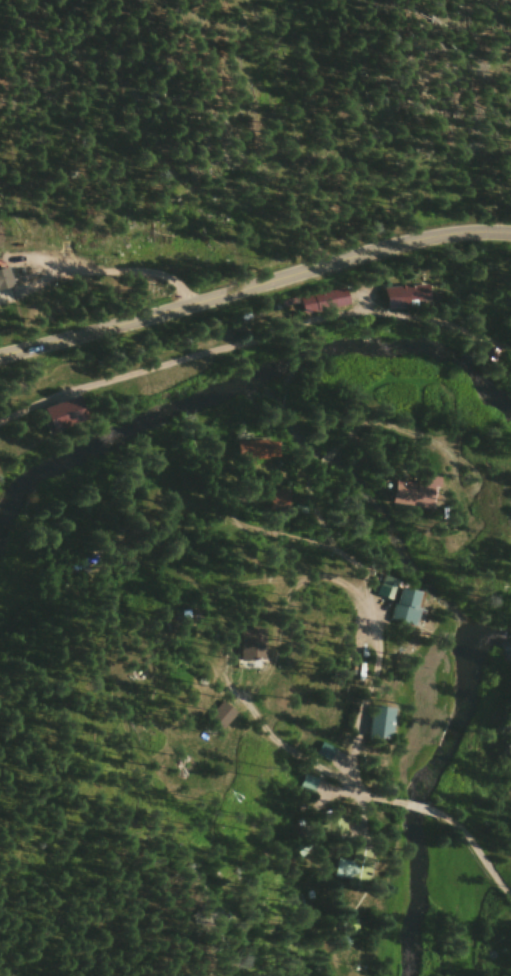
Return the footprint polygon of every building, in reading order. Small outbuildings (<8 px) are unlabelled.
[(20,300),(0,305),(0,285),(12,282),(20,300)] [(385,299),(432,293),(436,309),(414,313),(415,319),(389,320),(385,299)] [(298,307),(346,297),(351,315),(304,324),(298,307)] [(50,413),(75,404),(85,425),(59,436),(50,413)] [(238,448),(275,450),(275,466),(238,467),(238,448)] [(386,489),(441,496),(437,518),(385,516),(386,489)] [(267,496),(285,497),(286,519),(266,517),(267,496)] [(374,579),(395,586),(396,596),(420,601),(411,641),(381,632),(388,608),(369,600),(374,579)] [(266,676),(266,633),(236,634),(238,675),(266,676)] [(204,726),(220,713),(235,725),(222,741),(204,726)] [(364,713),(358,745),(385,753),(393,718),(364,713)] [(319,823),(349,819),(355,847),(310,861),(307,839),(320,835),(319,823)] [(331,867),(362,872),(356,888),(329,884),(331,867)]
